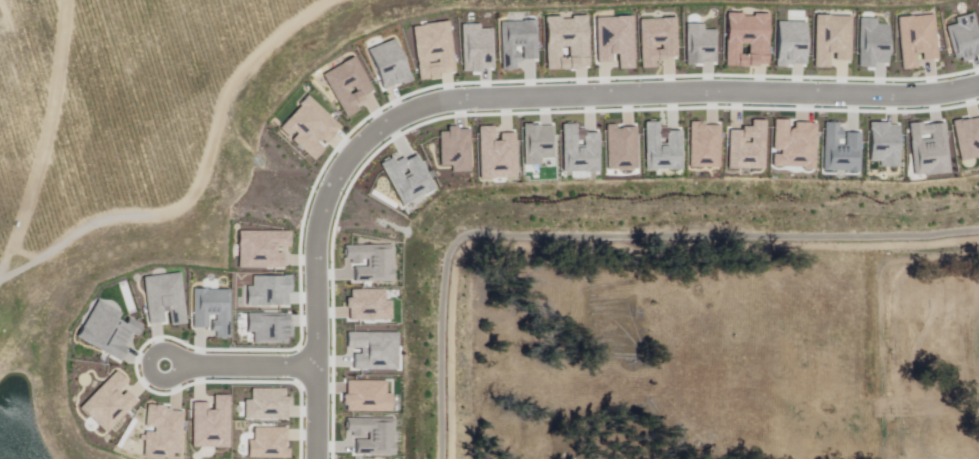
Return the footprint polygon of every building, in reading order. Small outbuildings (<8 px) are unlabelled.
[(975,6),(978,21),(978,54),(955,61),(942,16),(975,6)] [(727,14),(768,14),(768,67),(727,67),(727,14)] [(595,19),(634,16),(638,70),(621,71),(620,54),(612,55),(613,63),(598,64),(595,19)] [(816,16),(854,17),(852,63),(832,62),(832,69),(813,69),(816,16)] [(899,19),(936,16),(939,61),(916,63),(917,71),(903,72),(899,19)] [(545,19),(588,18),(590,69),(547,71),(545,19)] [(860,19),(880,19),(880,27),(889,27),(889,65),(875,65),(875,70),(859,69),(860,19)] [(642,20),(679,20),(679,59),(655,59),(655,70),(642,70),(642,20)] [(500,22),(502,71),(520,70),(520,61),(535,60),(534,21),(500,22)] [(779,22),(806,24),(804,68),(777,67),(779,22)] [(413,28),(450,23),(457,76),(419,81),(413,28)] [(462,25),(480,24),(480,30),(493,29),(495,72),(464,73),(462,25)] [(686,25),(704,24),(704,30),(715,30),(718,64),(688,66),(686,25)] [(367,53),(394,40),(413,80),(403,86),(401,82),(385,90),(367,53)] [(323,75),(355,58),(374,91),(362,98),(363,101),(356,105),(360,112),(347,119),(323,75)] [(308,96),(277,129),(287,139),(294,132),(298,135),(293,141),(314,161),(324,151),(316,143),(320,139),(325,144),(341,128),(308,96)] [(953,124),(978,117),(978,165),(965,169),(953,124)] [(647,123),(681,122),(682,169),(648,170),(647,123)] [(525,124),(551,124),(552,157),(538,158),(539,167),(526,167),(525,124)] [(734,124),(760,125),(759,170),(733,169),(734,124)] [(563,125),(577,125),(577,133),(599,133),(600,173),(564,173),(563,125)] [(609,126),(636,125),(636,171),(610,172),(609,126)] [(692,125),(718,125),(717,170),(691,169),(692,125)] [(875,126),(901,127),(900,172),(874,171),(875,126)] [(783,127),(809,128),(808,173),(782,172),(783,127)] [(835,127),(861,128),(860,173),(834,172),(835,127)] [(440,166),(450,166),(450,176),(474,176),(474,130),(440,131),(440,166)] [(481,130),(496,130),(517,130),(517,181),(481,181),(481,130)] [(920,131),(946,132),(945,176),(919,176),(920,131)] [(392,159),(379,166),(402,208),(436,189),(417,156),(397,167),(392,159)] [(291,231),(291,247),(283,247),(283,266),(239,266),(239,231),(291,231)] [(344,245),(344,258),(367,258),(367,266),(356,266),(356,280),(393,280),(392,245),(344,245)] [(143,277),(181,273),(186,322),(148,326),(143,277)] [(246,287),(247,305),(294,305),(293,274),(254,275),(254,287),(246,287)] [(193,290),(229,289),(230,338),(209,339),(209,326),(194,326),(193,290)] [(351,297),(345,297),(345,318),(392,318),(392,299),(385,299),(385,289),(351,289),(351,297)] [(98,298),(122,313),(119,319),(124,322),(128,317),(144,326),(138,336),(130,332),(122,345),(126,347),(118,361),(76,335),(98,298)] [(248,312),(288,312),(288,344),(253,344),(254,328),(247,328),(248,312)] [(346,333),(345,347),(366,348),(366,356),(353,355),(352,368),(396,370),(397,335),(346,333)] [(117,370),(128,380),(117,392),(121,396),(125,391),(136,401),(106,432),(80,407),(117,370)] [(348,382),(348,394),(342,394),(343,405),(349,405),(349,413),(392,412),(392,393),(386,393),(386,381),(348,382)] [(253,388),(252,400),(245,400),(245,418),(291,419),(291,397),(285,397),(285,389),(253,388)] [(215,409),(208,409),(207,401),(192,401),(193,447),(230,447),(229,395),(215,395),(215,409)] [(147,404),(166,405),(165,410),(183,412),(181,453),(174,452),(174,457),(143,455),(145,431),(155,432),(155,426),(146,425),(147,404)] [(346,419),(346,433),(358,433),(358,453),(396,453),(395,419),(346,419)] [(255,426),(255,440),(248,440),(248,457),(289,457),(289,447),(284,447),(285,427),(255,426)]
